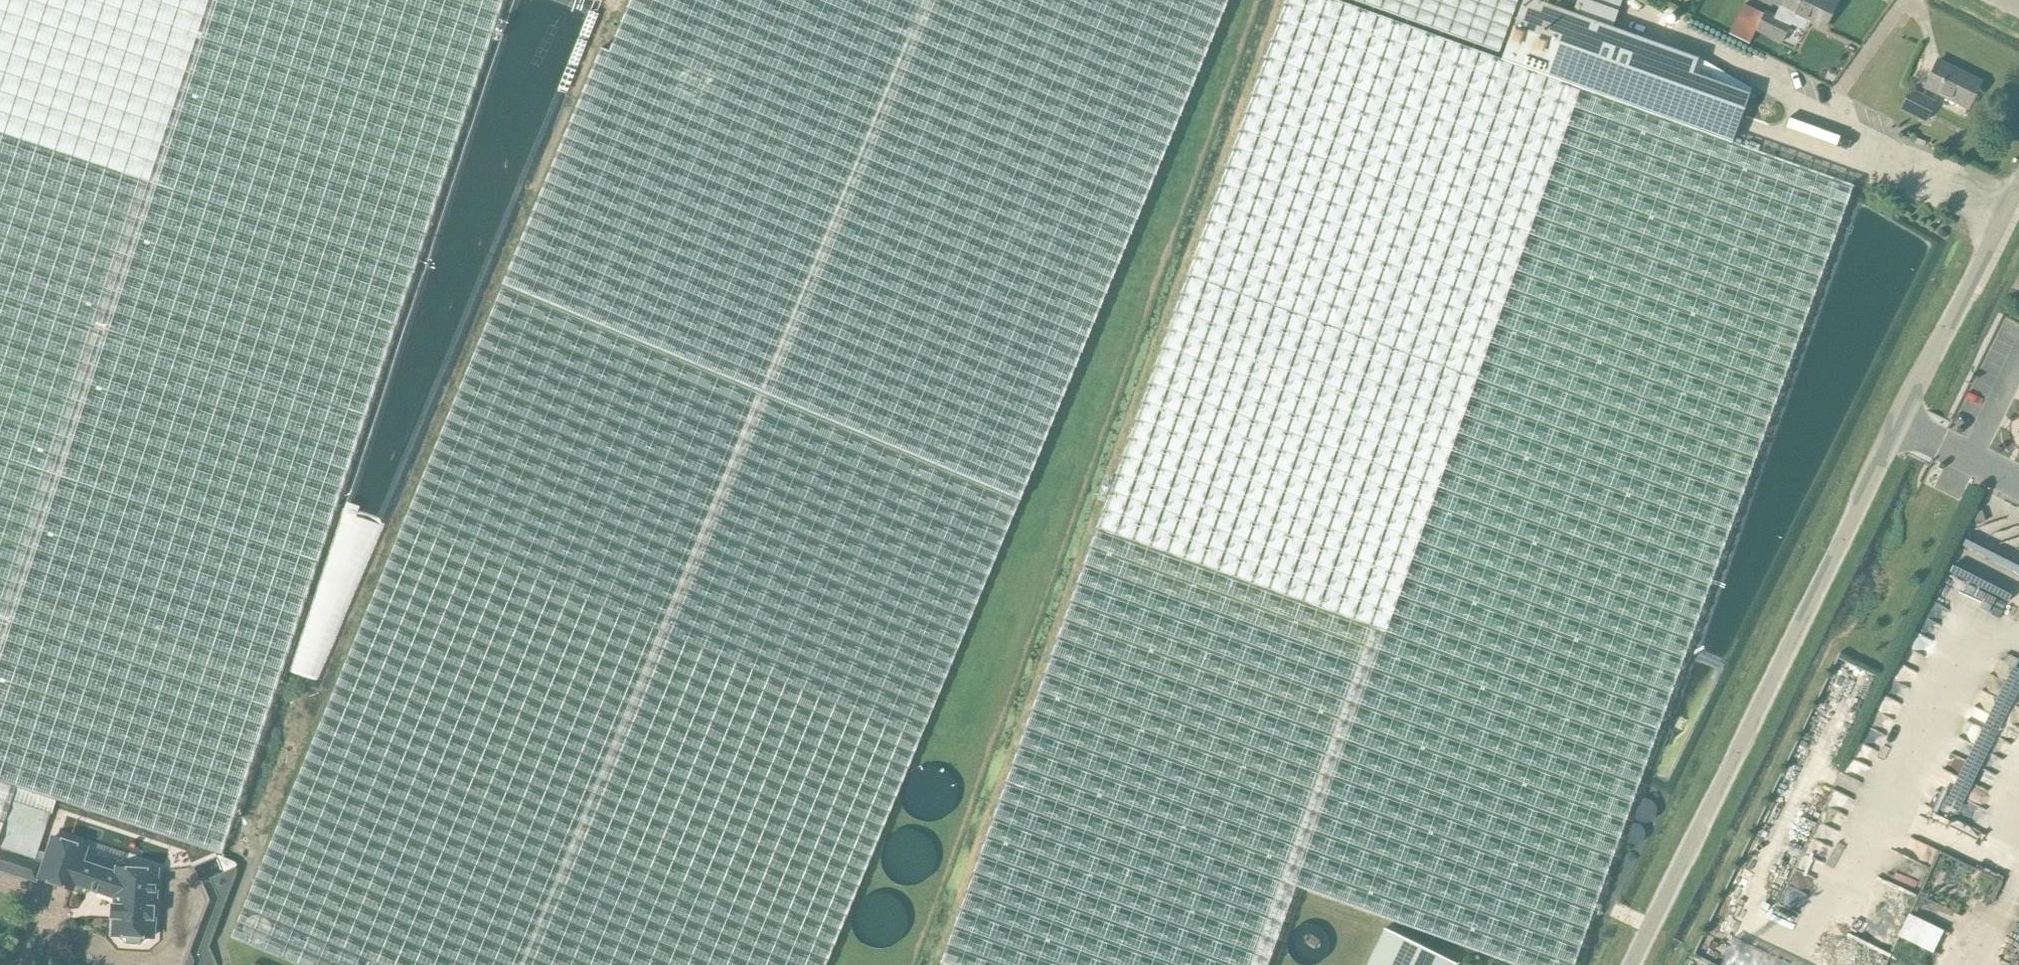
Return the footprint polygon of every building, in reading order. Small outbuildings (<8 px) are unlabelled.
[(35,859),(51,813),(52,813),(57,800),(222,854),(503,0),(0,0),(0,847),(35,859)] [(1227,0),(627,0),(236,964),(824,964),(1227,0)] [(946,964),(1266,964),(1294,885),(1518,964),(1573,964),(1852,187),(1732,144),(1750,93),(1692,73),(1698,58),(1534,0),(1523,0),(1501,60),(1334,0),(1284,0),(939,962),(946,964)] [(1499,52),(1517,0),(1351,0),(1499,52)] [(1781,7),(1824,28),(1837,2),(1833,0),(1784,0),(1781,7)] [(1729,35),(1749,44),(1755,31),(1783,44),(1793,22),(1765,9),(1763,13),(1743,3),(1729,35)] [(1982,82),(1938,60),(1925,87),(1969,109),(1982,82)] [(1910,88),(1899,110),(1919,120),(1926,123),(1937,101),(1910,88)] [(901,786),(900,795),(901,802),(904,809),(908,815),(916,820),(925,822),(935,822),(945,818),(952,811),(956,803),(958,794),(956,785),(949,774),(940,769),(929,767),(917,768),(910,773),(905,779),(901,786)] [(882,849),(881,858),(882,865),(884,872),(889,878),(896,883),(905,885),(916,885),(926,881),(932,874),(937,866),(938,857),(936,848),(929,837),(920,832),(909,830),(898,831),(890,836),(886,842),(882,849)] [(126,943),(140,943),(144,940),(144,937),(153,937),(157,870),(118,868),(118,874),(82,862),(87,848),(53,837),(40,878),(73,889),(75,884),(117,897),(116,905),(113,904),(113,918),(115,919),(115,935),(123,935),(122,939),(126,943)] [(852,913),(852,921),(852,929),(855,935),(859,941),(867,946),(876,949),(887,948),(897,944),(903,937),(908,929),(909,920),(907,911),(900,900),(891,895),(880,893),(869,894),(861,899),(856,905),(852,913)] [(1896,936),(1933,952),(1944,927),(1907,911),(1896,936)] [(1456,963),(1385,928),(1366,964),(1456,964),(1456,963)] [(1719,964),(1786,964),(1732,939),(1719,964)]
